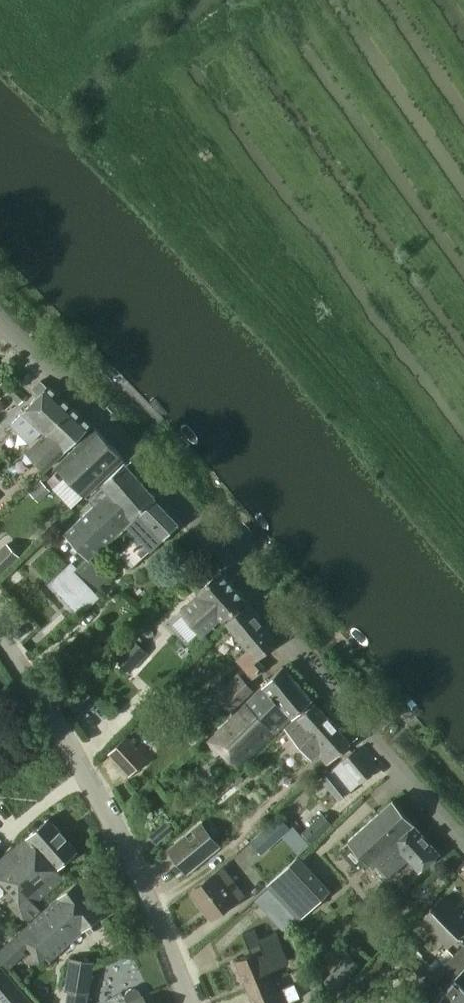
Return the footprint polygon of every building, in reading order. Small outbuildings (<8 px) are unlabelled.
[(24,412),(11,425),(30,444),(44,431),(45,432),(47,433),(73,408),(49,385),(48,387),(23,410),(24,412)] [(65,451),(92,426),(73,408),(47,433),(45,432),(26,451),(45,471),(66,452),(65,451)] [(86,495),(124,458),(95,429),(57,465),(86,495)] [(90,559),(127,524),(155,497),(124,461),(102,484),(110,492),(64,534),(90,559)] [(30,491),(35,497),(46,488),(40,482),(30,491)] [(178,523),(155,497),(127,524),(138,535),(126,547),(119,554),(131,567),(178,523)] [(0,551),(0,573),(18,556),(7,544),(0,551)] [(90,559),(61,585),(85,611),(101,597),(95,591),(109,578),(90,559)] [(200,593),(186,605),(179,612),(202,637),(222,619),(223,620),(245,600),(220,572),(198,592),(200,593)] [(257,658),(277,642),(247,605),(227,622),(250,649),(238,659),(254,677),(265,668),(257,658)] [(131,672),(148,653),(132,639),(115,657),(131,672)] [(223,725),(219,728),(220,729),(205,744),(217,756),(221,752),(238,769),(248,760),(247,758),(312,699),(283,668),(273,677),(223,725)] [(230,713),(253,691),(240,676),(224,691),(218,685),(210,692),(230,713)] [(327,763),(351,743),(314,703),(286,729),(312,757),(317,752),(327,763)] [(107,754),(128,777),(152,755),(142,744),(138,748),(127,736),(107,754)] [(349,794),(375,771),(357,750),(330,772),(321,780),(339,801),(346,796),(345,795),(348,792),(349,794)] [(234,825),(255,804),(229,779),(208,801),(234,825)] [(376,865),(387,879),(409,859),(420,871),(440,853),(393,800),(350,839),(352,841),(343,849),(358,868),(367,860),(372,868),(376,865)] [(312,843),(332,826),(323,814),(303,832),(312,843)] [(262,855),(291,829),(279,816),(250,842),(262,855)] [(15,899),(9,904),(26,924),(40,911),(34,905),(64,878),(57,869),(78,851),(49,818),(0,862),(0,882),(15,899)] [(200,826),(170,851),(187,871),(216,847),(200,826)] [(299,859),(266,885),(269,888),(270,887),(298,917),(299,919),(328,895),(299,859)] [(212,919),(244,895),(223,867),(191,891),(212,919)] [(83,929),(89,935),(94,932),(88,925),(103,914),(77,881),(50,905),(0,951),(0,959),(4,964),(14,955),(16,958),(24,952),(25,954),(38,943),(51,960),(81,931),(83,929)] [(283,929),(298,917),(270,887),(269,888),(260,895),(280,918),(277,921),(283,929)] [(463,930),(463,919),(443,897),(422,918),(449,945),(463,930)] [(255,952),(236,960),(249,990),(271,980),(267,971),(289,962),(287,957),(276,932),(259,939),(255,929),(242,934),(248,948),(252,946),(255,952)] [(430,978),(442,965),(435,959),(431,963),(424,957),(416,951),(418,948),(412,942),(403,952),(425,971),(424,972),(430,978)] [(463,968),(463,945),(443,967),(455,978),(463,968)] [(90,995),(94,962),(69,958),(64,991),(90,995)] [(343,964),(327,984),(336,992),(353,972),(343,964)] [(0,967),(0,1002),(30,1002),(31,1002),(0,967)] [(249,990),(254,1002),(294,1002),(292,1000),(300,997),(294,984),(276,992),(271,980),(249,990)] [(454,981),(445,991),(438,986),(427,998),(433,1002),(463,1002),(463,990),(454,981)] [(127,1002),(146,1002),(144,998),(142,999),(139,992),(137,990),(134,989),(130,989),(128,990),(126,993),(125,996),(125,999),(127,1002)]
